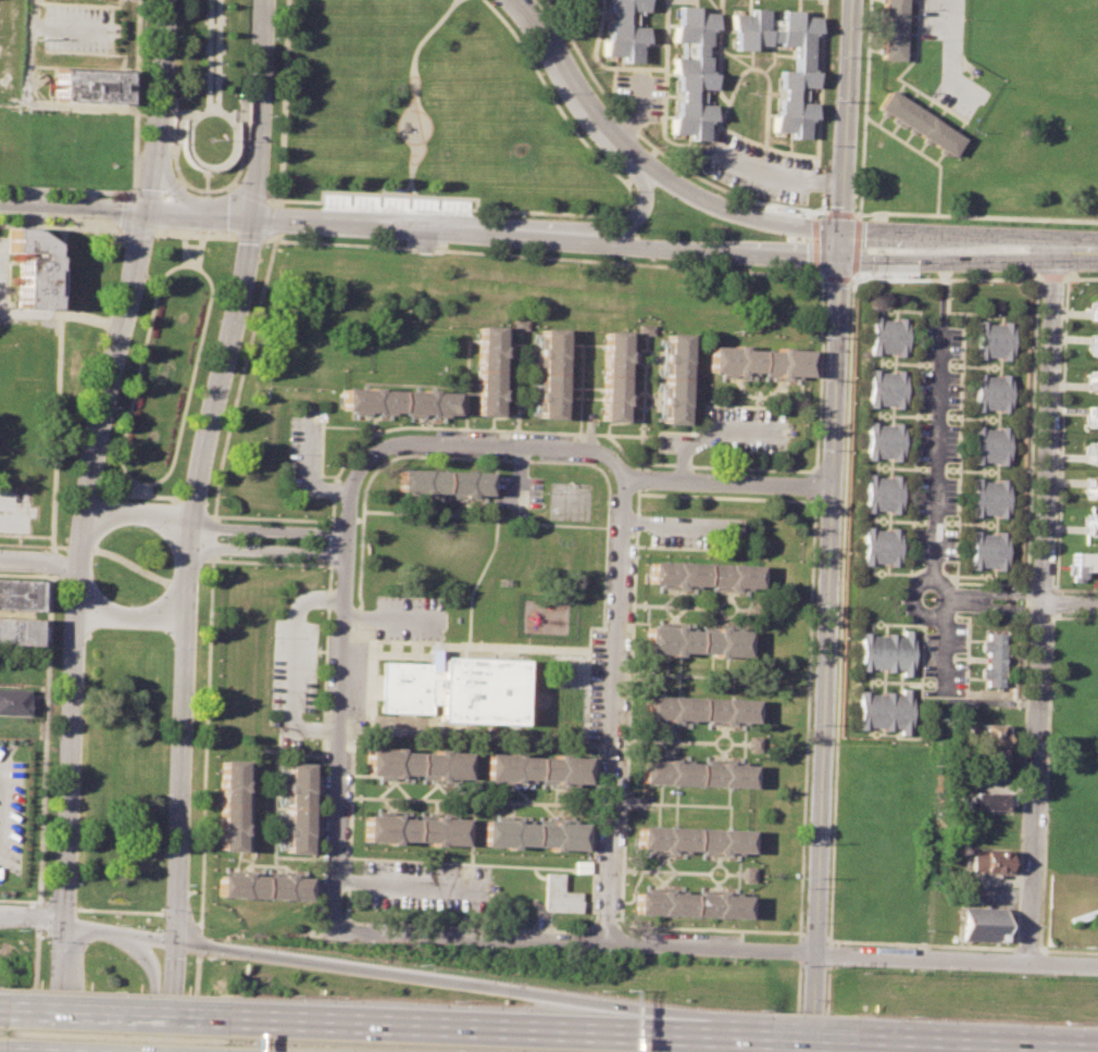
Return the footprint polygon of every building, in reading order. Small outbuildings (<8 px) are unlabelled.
[(608,9),(608,0),(644,0),(644,10),(633,10),(632,26),(641,26),(641,43),(635,42),(634,62),(619,62),(619,55),(600,54),(601,37),(608,37),(608,24),(612,24),(612,9),(608,9)] [(879,58),(882,0),(904,0),(901,59),(879,58)] [(665,133),(666,114),(673,114),(674,101),(677,101),(678,89),(674,89),(675,72),(670,72),(671,57),(679,58),(679,41),(671,41),(671,24),(676,24),(677,5),(695,7),(695,12),(712,13),(712,29),(707,29),(706,45),(701,45),(701,54),(706,54),(706,72),(710,72),(710,89),(700,88),(699,102),(710,102),(709,122),(702,122),(701,141),(684,140),(684,134),(665,133)] [(727,28),(727,12),(747,13),(747,8),(765,8),(764,17),(777,17),(777,8),(798,9),(798,14),(815,15),(814,34),(809,34),(807,72),(813,72),(812,87),(803,87),(803,100),(812,101),(811,118),(806,118),(804,139),(787,138),(787,132),(769,130),(770,113),(775,113),(776,99),(781,99),(781,87),(776,87),(777,71),(793,72),(794,57),(789,57),(789,45),(776,45),(776,40),(764,39),(764,43),(747,42),(747,49),(732,49),(733,28),(727,28)] [(58,101),(123,105),(125,70),(59,67),(58,101)] [(875,105),(887,87),(961,135),(949,155),(875,105)] [(10,306),(54,309),(53,239),(37,226),(13,226),(10,306)] [(1091,296),(1090,320),(1097,321),(1097,296),(1091,296)] [(868,354),(869,316),(907,317),(904,355),(868,354)] [(513,317),(527,318),(526,330),(512,330),(513,317)] [(976,359),(978,320),(1015,322),(1013,361),(976,359)] [(636,323),(651,323),(651,335),(636,334),(636,323)] [(476,414),(499,415),(501,325),(478,325),(476,414)] [(538,418),(560,419),(563,329),(541,328),(538,418)] [(600,421),(623,421),(626,331),(602,330),(600,421)] [(662,423),(684,424),(687,333),(665,333),(662,423)] [(1089,333),(1097,333),(1097,356),(1088,355),(1089,333)] [(708,371),(808,375),(809,348),(709,345),(708,371)] [(902,409),(865,408),(866,368),(903,370),(902,409)] [(1089,368),(1097,369),(1097,392),(1089,391),(1089,368)] [(974,412),(976,374),(1013,375),(1012,413),(974,412)] [(342,410),(352,410),(386,412),(407,413),(439,414),(452,415),(453,392),(344,387),(342,410)] [(1088,403),(1097,403),(1097,426),(1087,426),(1088,403)] [(862,460),(864,421),(902,423),(901,462),(862,460)] [(972,464),(973,426),(1011,428),(1009,466),(972,464)] [(1087,442),(1097,443),(1097,465),(1086,465),(1087,442)] [(401,491),(491,494),(492,473),(402,468),(401,491)] [(861,513),(863,474),(900,476),(898,514),(861,513)] [(1084,475),(1097,475),(1097,498),(1083,498),(1084,475)] [(970,516),(972,478),(1009,479),(1007,517),(970,516)] [(1083,511),(1097,511),(1097,535),(1082,535),(1083,511)] [(859,565),(860,527),(898,528),(897,566),(859,565)] [(969,568),(970,531),(1007,533),(1005,571),(969,568)] [(1070,552),(1097,553),(1097,571),(1070,571),(1070,552)] [(648,583),(758,589),(759,565),(649,560),(648,583)] [(36,580),(0,579),(0,608),(35,610),(36,580)] [(38,618),(0,617),(0,644),(37,646),(38,618)] [(644,652),(745,656),(746,630),(644,626),(644,652)] [(909,678),(911,630),(899,630),(899,636),(857,634),(854,671),(897,673),(897,678),(909,678)] [(983,688),(983,680),(976,680),(976,668),(985,668),(985,651),(978,651),(978,641),(985,641),(985,634),(1003,634),(1002,689),(983,688)] [(379,712),(382,660),(428,662),(429,649),(441,649),(441,658),(520,661),(517,726),(437,723),(438,703),(431,703),(431,714),(379,712)] [(25,713),(25,688),(0,688),(0,713),(25,713)] [(907,736),(908,688),(897,688),(897,693),(853,692),(852,728),(896,728),(896,736),(907,736)] [(641,717),(752,723),(753,700),(642,694),(641,717)] [(969,724),(1007,725),(1007,743),(980,743),(980,735),(968,735),(969,724)] [(748,736),(760,737),(760,751),(748,751),(748,736)] [(977,746),(1007,747),(1006,763),(977,762),(977,746)] [(365,775),(465,777),(466,752),(366,749),(365,775)] [(484,776),(584,781),(585,756),(485,751),(484,776)] [(216,850),(239,851),(242,759),(220,759),(216,850)] [(638,781),(750,787),(751,764),(639,760),(638,781)] [(305,853),(311,763),(288,762),(284,852),(305,853)] [(969,807),(1008,810),(1009,793),(970,791),(969,807)] [(362,841),(464,844),(465,816),(363,814),(362,841)] [(482,846),(583,850),(584,823),(483,818),(482,846)] [(637,848),(749,852),(750,830),(638,825),(637,848)] [(972,830),(1009,830),(1009,848),(972,849),(972,830)] [(970,869),(1010,872),(1010,851),(971,849),(970,869)] [(744,865),(753,865),(753,881),(743,880),(744,865)] [(544,907),(578,909),(578,891),(563,890),(563,872),(544,872),(544,907)] [(215,896),(305,901),(307,878),(216,874),(215,896)] [(634,915),(745,918),(746,896),(634,891),(634,915)] [(1000,942),(1001,911),(958,909),(957,941),(1000,942)]
